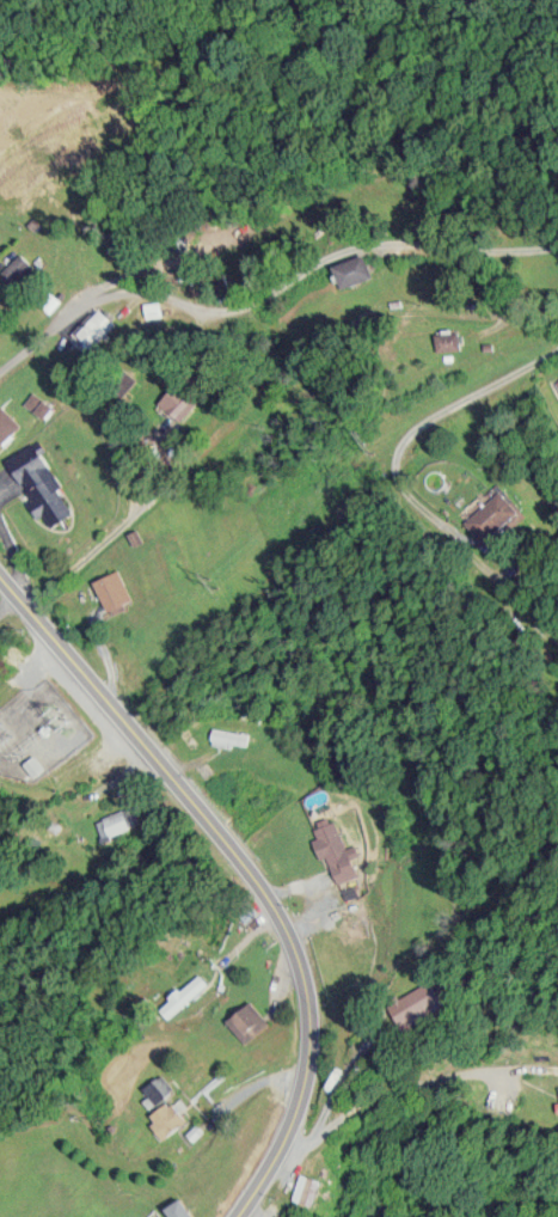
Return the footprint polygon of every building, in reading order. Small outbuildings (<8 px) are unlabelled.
[(339,287),(372,275),(362,250),(330,262),(339,287)] [(33,264),(17,253),(3,274),(19,285),(33,264)] [(70,330),(87,349),(118,321),(100,302),(70,330)] [(196,399),(171,378),(152,401),(177,422),(196,399)] [(18,422),(0,404),(0,441),(18,422)] [(47,527),(71,510),(55,488),(63,483),(33,439),(1,461),(47,527)] [(133,597),(116,566),(89,581),(106,612),(133,597)] [(209,742),(244,746),(246,729),(210,726),(209,742)] [(98,816),(104,837),(129,830),(123,809),(98,816)] [(352,864),(333,819),(311,828),(330,873),(352,864)] [(162,1010),(171,1019),(207,984),(198,975),(162,1010)] [(269,1022),(248,997),(223,1018),(244,1043),(269,1022)] [(186,1118),(165,1094),(173,1088),(159,1071),(140,1087),(156,1105),(144,1115),(164,1137),(186,1118)] [(288,1200),(307,1206),(315,1178),(296,1173),(288,1200)] [(176,1195),(157,1207),(163,1216),(190,1216),(176,1195)]
